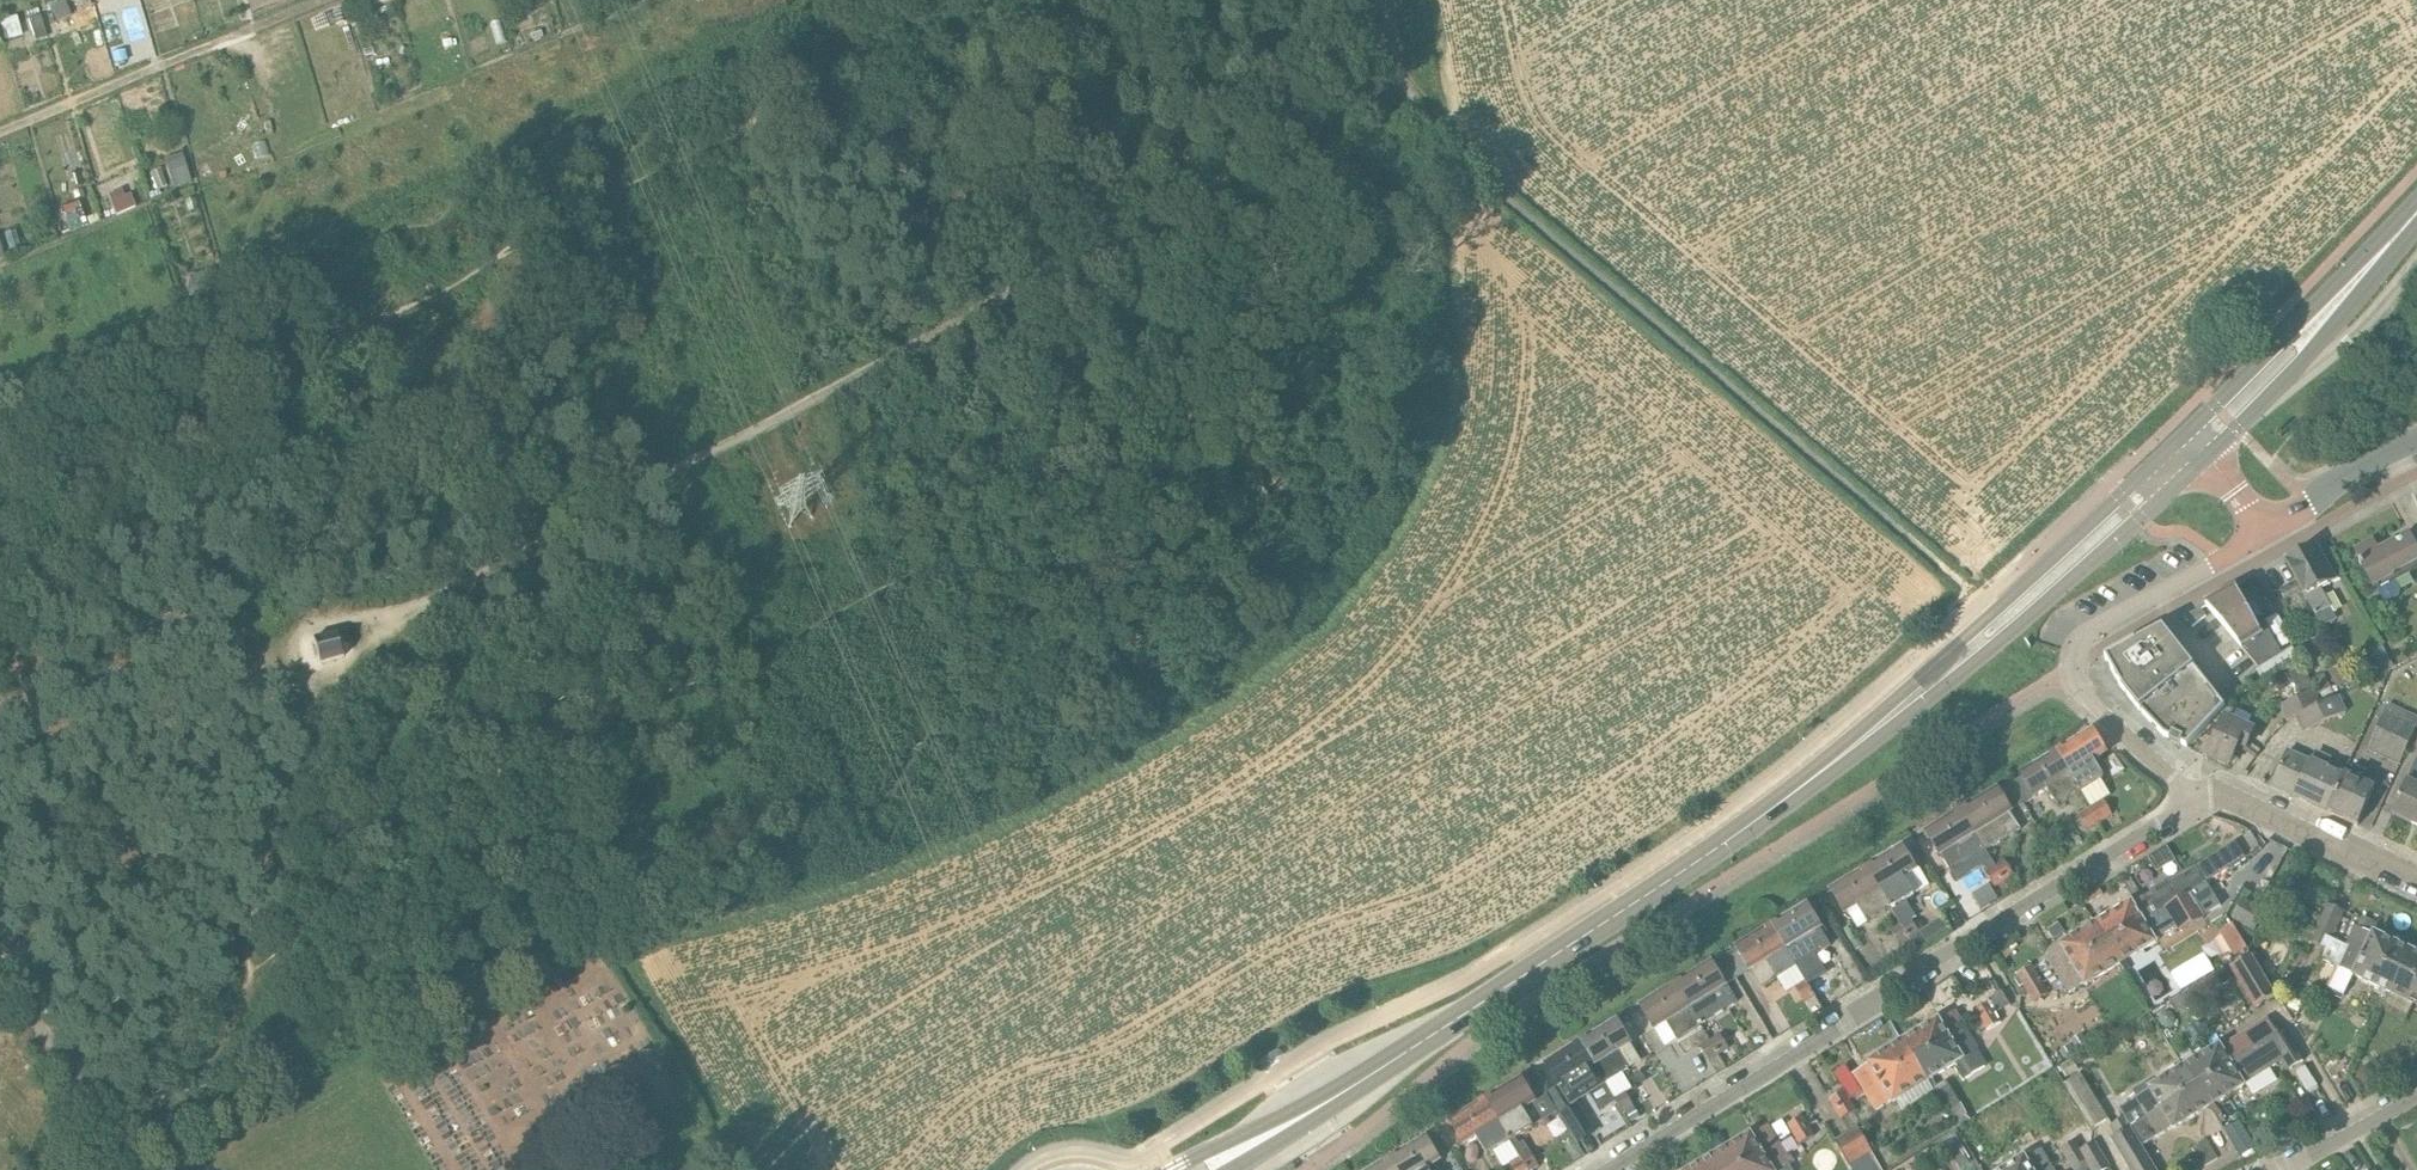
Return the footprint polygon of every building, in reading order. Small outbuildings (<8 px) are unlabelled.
[(66,0),(53,5),(59,21),(72,16),(66,0)] [(42,15),(32,18),(31,18),(36,33),(38,40),(49,36),(42,15)] [(10,40),(26,35),(22,18),(5,22),(10,40)] [(373,54),(372,48),(363,50),(365,56),(373,54)] [(183,155),(167,161),(177,186),(193,180),(183,155)] [(79,172),(71,175),(74,185),(83,182),(79,172)] [(126,196),(123,189),(110,195),(117,211),(136,203),(132,194),(126,196)] [(80,202),(64,208),(72,229),(88,224),(80,202)] [(2409,534),(2380,550),(2375,540),(2356,550),(2376,587),(2377,586),(2379,590),(2381,588),(2386,598),(2393,598),(2402,593),(2404,587),(2399,579),(2416,569),(2416,548),(2409,534)] [(2323,627),(2337,619),(2319,589),(2332,581),(2312,547),(2286,562),(2323,627)] [(2247,608),(2237,588),(2206,605),(2260,669),(2282,654),(2275,642),(2254,604),(2247,608)] [(2199,608),(2185,616),(2193,625),(2205,615),(2199,608)] [(2113,668),(2112,669),(2122,687),(2123,687),(2143,714),(2165,736),(2187,746),(2226,706),(2164,628),(2136,643),(2116,654),(2117,655),(2113,668)] [(321,663),(322,663),(346,656),(351,647),(349,637),(339,630),(314,636),(321,663)] [(2383,673),(2395,666),(2383,644),(2371,650),(2383,673)] [(2289,673),(2301,694),(2315,688),(2303,665),(2289,673)] [(2287,721),(2297,717),(2323,703),(2315,688),(2301,694),(2279,705),(2287,721)] [(2323,703),(2297,717),(2304,732),(2348,713),(2340,696),(2323,703)] [(2416,726),(2416,714),(2391,703),(2369,751),(2400,765),(2416,726)] [(2256,729),(2225,714),(2219,726),(2217,725),(2203,754),(2229,766),(2238,747),(2246,751),(2256,729)] [(2056,751),(2081,792),(2104,777),(2094,761),(2106,754),(2091,730),(2056,751)] [(2317,762),(2288,750),(2273,786),(2300,798),(2328,811),(2344,774),(2317,762)] [(2024,775),(2012,782),(2025,804),(2037,797),(2036,796),(2047,789),(2057,806),(2081,792),(2056,751),(2022,772),(2024,775)] [(2392,814),(2416,825),(2416,758),(2392,814)] [(2338,789),(2328,811),(2358,824),(2374,787),(2345,773),(2345,774),(2344,774),(2338,789)] [(2025,804),(2012,782),(2010,784),(1998,791),(1961,812),(1986,851),(1993,847),(2010,837),(2021,830),(2011,813),(2025,804)] [(2090,807),(2099,822),(2111,815),(2102,800),(2090,807)] [(2087,829),(2099,822),(2090,807),(2078,815),(2087,829)] [(2005,881),(2004,880),(1997,867),(1986,851),(1961,812),(1927,833),(1940,855),(1941,855),(1952,872),(1960,866),(1966,875),(1983,866),(1987,872),(1996,887),(2005,881)] [(1868,868),(1891,908),(1901,923),(1909,938),(1920,932),(1912,920),(1916,917),(1906,899),(1914,894),(1904,877),(1916,870),(1902,847),(1868,868)] [(2197,866),(2207,882),(2226,870),(2216,854),(2197,866)] [(2006,861),(1997,867),(2004,880),(2013,874),(2006,861)] [(2189,893),(2207,882),(2197,866),(2197,865),(2148,894),(2132,903),(2131,902),(2096,924),(2110,945),(2148,922),(2160,915),(2189,894),(2189,893)] [(1868,922),(1891,908),(1868,868),(1832,890),(1845,913),(1857,906),(1868,922)] [(2182,932),(2205,918),(2204,916),(2221,905),(2207,882),(2189,893),(2189,894),(2160,915),(2148,922),(2110,945),(2122,965),(2158,942),(2156,939),(2178,926),(2182,932)] [(2267,911),(2244,898),(2232,919),(2254,931),(2267,911)] [(2316,933),(2331,939),(2344,911),(2330,904),(2316,933)] [(2309,920),(2313,911),(2299,905),(2295,913),(2309,920)] [(1798,966),(1809,984),(1817,980),(1827,973),(1816,954),(1830,945),(1820,928),(1807,906),(1771,928),(1795,967),(1798,966)] [(1948,931),(1941,919),(1920,932),(1909,938),(1917,949),(1948,931)] [(2065,932),(2059,922),(2049,928),(2055,938),(2065,932)] [(1900,944),(1909,938),(1901,923),(1891,930),(1900,944)] [(2060,976),(2110,945),(2096,924),(2061,945),(2062,947),(2047,955),(2060,976)] [(2247,947),(2233,924),(2220,931),(2235,955),(2247,947)] [(2402,972),(2413,950),(2374,932),(2373,933),(2359,926),(2359,927),(2358,926),(2348,947),(2402,972)] [(1773,981),(1795,967),(1771,928),(1738,949),(1751,971),(1761,987),(1773,981)] [(2007,958),(2018,946),(2011,939),(1999,952),(2007,958)] [(2331,939),(2321,959),(2337,967),(2328,987),(2344,994),(2354,974),(2393,993),(2402,972),(2348,947),(2331,939)] [(2086,986),(2122,965),(2110,945),(2060,976),(2070,992),(2084,984),(2086,986)] [(2416,979),(2416,952),(2413,950),(2402,972),(2416,979)] [(2186,988),(2219,968),(2209,951),(2176,972),(2186,988)] [(2255,1008),(2276,995),(2253,955),(2231,968),(2255,1008)] [(1675,986),(1700,1026),(1736,1003),(1726,986),(1712,964),(1710,965),(1709,964),(1675,986)] [(2030,994),(2045,985),(2033,966),(2018,975),(2030,994)] [(2207,994),(2232,979),(2225,968),(2200,983),(2207,994)] [(2402,972),(2393,993),(2416,1004),(2416,979),(2402,972)] [(1804,1002),(1813,996),(1805,982),(1796,987),(1804,1002)] [(2045,985),(2030,994),(2034,1001),(2049,992),(2045,985)] [(1677,1040),(1700,1026),(1675,986),(1641,1007),(1656,1030),(1667,1023),(1677,1040)] [(2301,1012),(2304,1003),(2293,998),(2289,1007),(2301,1012)] [(1982,1023),(1996,1014),(1990,1004),(1976,1012),(1982,1023)] [(2172,1015),(2172,1009),(2168,1005),(2161,1005),(2157,1009),(2157,1015),(2161,1020),(2168,1020),(2172,1015)] [(1939,1049),(1966,1032),(1953,1012),(1940,1022),(1938,1019),(1902,1042),(1915,1063),(1939,1049)] [(1996,1014),(1982,1023),(1987,1030),(2001,1022),(1996,1014)] [(2199,1088),(2288,1034),(2287,1031),(2279,1036),(2273,1026),(2267,1018),(2222,1045),(2220,1043),(2184,1065),(2199,1088)] [(1580,1045),(1605,1085),(1606,1084),(1629,1069),(1618,1051),(1630,1044),(1616,1022),(1580,1045)] [(2208,1036),(2199,1022),(2185,1031),(2194,1045),(2208,1036)] [(1915,1063),(1928,1083),(1955,1066),(1964,1081),(1987,1066),(1966,1032),(1939,1049),(1915,1063)] [(1711,1039),(1719,1053),(1729,1048),(1720,1034),(1711,1039)] [(2071,1040),(2078,1050),(2088,1044),(2081,1034),(2071,1040)] [(2199,1088),(2210,1106),(2244,1085),(2243,1083),(2286,1057),(2293,1067),(2304,1060),(2288,1034),(2199,1088)] [(1709,1059),(1719,1053),(1711,1039),(1701,1045),(1709,1059)] [(1866,1093),(1915,1063),(1902,1042),(1869,1062),(1869,1064),(1854,1073),(1866,1093)] [(1572,1103),(1605,1085),(1580,1045),(1547,1065),(1562,1089),(1563,1088),(1572,1103)] [(2071,1045),(2060,1051),(2064,1059),(2075,1052),(2071,1045)] [(2368,1089),(2387,1075),(2375,1058),(2356,1072),(2368,1089)] [(2066,1077),(2079,1069),(2072,1059),(2060,1067),(2066,1077)] [(1893,1105),(1928,1083),(1915,1063),(1866,1093),(1876,1110),(1890,1101),(1893,1105)] [(2118,1138),(2199,1088),(2184,1065),(2148,1087),(2150,1090),(2136,1098),(2137,1100),(2122,1110),(2126,1116),(2111,1126),(2118,1138)] [(2094,1129),(2109,1120),(2082,1074),(2067,1083),(2094,1129)] [(1526,1169),(1530,1169),(1538,1165),(1523,1141),(1519,1144),(1516,1138),(1534,1128),(1532,1125),(1544,1118),(1535,1104),(1537,1102),(1523,1080),(1484,1103),(1509,1143),(1510,1142),(1519,1157),(1526,1169)] [(1547,1094),(1539,1082),(1530,1088),(1538,1100),(1547,1094)] [(1946,1085),(1937,1090),(1950,1111),(1948,1112),(1957,1128),(1971,1120),(1961,1104),(1959,1106),(1946,1085)] [(1567,1107),(1555,1088),(1547,1092),(1559,1112),(1567,1107)] [(2210,1106),(2199,1088),(2118,1138),(2114,1140),(2131,1169),(2157,1169),(2143,1146),(2159,1136),(2174,1127),(2175,1128),(2210,1106)] [(1614,1099),(1622,1113),(1634,1106),(1626,1092),(1614,1099)] [(1837,1111),(1850,1103),(1844,1092),(1831,1100),(1837,1111)] [(1488,1156),(1509,1143),(1484,1103),(1452,1124),(1465,1146),(1477,1139),(1488,1156)] [(1850,1103),(1837,1111),(1842,1119),(1856,1111),(1850,1103)] [(1579,1144),(1597,1133),(1579,1104),(1561,1115),(1579,1144)] [(1634,1107),(1625,1113),(1631,1122),(1640,1116),(1634,1107)] [(1794,1137),(1810,1127),(1809,1126),(1804,1117),(1788,1126),(1793,1136),(1794,1137)] [(1779,1146),(1768,1126),(1767,1127),(1762,1118),(1748,1126),(1752,1133),(1714,1156),(1723,1169),(1740,1169),(1779,1146)] [(1810,1127),(1794,1137),(1799,1145),(1815,1135),(1810,1127)] [(1857,1128),(1837,1140),(1853,1169),(1882,1169),(1857,1128)] [(2243,1155),(2256,1147),(2247,1133),(2234,1142),(2243,1155)] [(1394,1169),(1429,1169),(1428,1168),(1440,1161),(1426,1138),(1389,1162),(1394,1169)] [(2066,1159),(2081,1150),(2076,1140),(2060,1150),(2066,1159)] [(2066,1159),(2073,1169),(2106,1169),(2110,1168),(2094,1142),(2081,1150),(2066,1159)] [(1789,1164),(1795,1161),(1791,1154),(1786,1157),(1779,1146),(1740,1169),(1793,1169),(1789,1164)] [(1960,1148),(1950,1154),(1960,1169),(1969,1164),(1966,1159),(1960,1148)] [(2052,1169),(2041,1150),(2027,1159),(2025,1156),(2002,1169),(2051,1169),(2052,1169)] [(1714,1156),(1691,1169),(1723,1169),(1714,1156)] [(1519,1157),(1509,1163),(1514,1169),(1526,1169),(1519,1157)] [(1389,1162),(1375,1169),(1394,1169),(1389,1162)]
